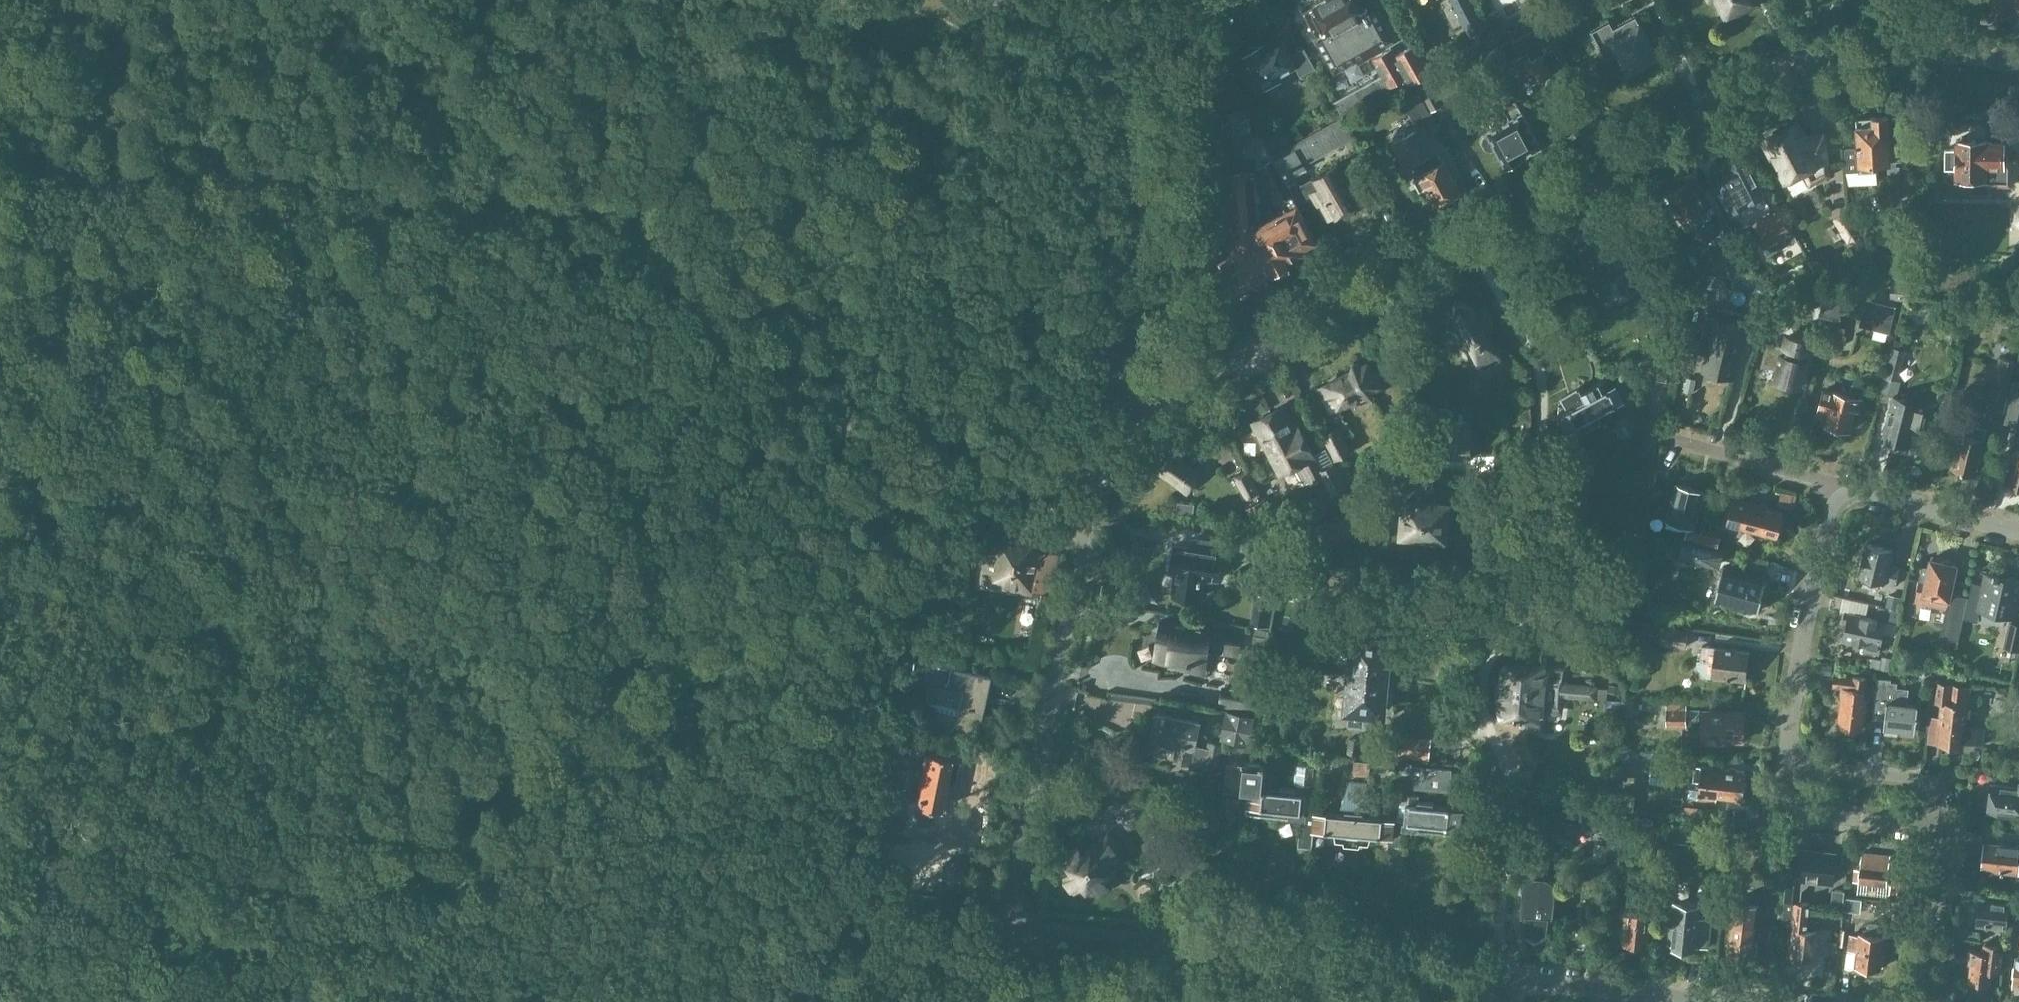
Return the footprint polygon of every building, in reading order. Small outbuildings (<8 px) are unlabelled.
[(1304,12),(1334,67),(1389,34),(1370,0),(1325,0),(1304,12)] [(1461,21),(1472,43),(1478,40),(1490,34),(1478,12),(1472,0),(1450,0),(1461,21)] [(1524,10),(1536,4),(1534,0),(1520,0),(1524,10)] [(1708,3),(1711,5),(1719,1),(1728,18),(1757,3),(1755,0),(1707,0),(1708,3)] [(1989,2),(1992,2),(1992,16),(2013,16),(2013,12),(2018,12),(2018,0),(1989,0),(1989,2)] [(1505,25),(1497,10),(1486,17),(1495,31),(1505,25)] [(1643,23),(1640,24),(1636,17),(1614,29),(1610,22),(1593,32),(1608,59),(1618,53),(1628,73),(1657,57),(1647,41),(1652,38),(1643,23)] [(1520,56),(1510,61),(1524,89),(1563,68),(1542,27),(1513,43),(1520,56)] [(1502,46),(1515,39),(1510,30),(1485,43),(1495,63),(1508,56),(1502,46)] [(1248,53),(1241,56),(1258,88),(1263,85),(1266,89),(1282,81),(1279,76),(1297,67),(1301,76),(1318,67),(1308,47),(1292,55),(1282,38),(1265,48),(1263,45),(1257,48),(1253,47),(1249,49),(1248,53)] [(1373,59),(1383,75),(1335,102),(1347,122),(1384,101),(1399,92),(1412,85),(1414,83),(1429,74),(1433,71),(1417,44),(1397,55),(1393,48),(1373,59)] [(1437,44),(1424,51),(1431,63),(1444,56),(1437,44)] [(1430,110),(1444,103),(1429,74),(1414,83),(1423,98),(1430,110)] [(1241,96),(1232,80),(1228,82),(1237,99),(1241,96)] [(1408,135),(1391,144),(1405,170),(1415,164),(1420,173),(1422,175),(1414,180),(1420,191),(1428,187),(1437,204),(1440,203),(1444,205),(1451,201),(1452,196),(1461,191),(1445,160),(1443,161),(1437,152),(1439,151),(1425,127),(1435,121),(1430,110),(1423,98),(1406,107),(1418,129),(1417,130),(1408,135)] [(1484,137),(1483,144),(1487,149),(1491,150),(1496,148),(1507,167),(1541,147),(1516,101),(1504,107),(1511,119),(1488,131),(1489,134),(1484,137)] [(1225,148),(1243,147),(1244,158),(1256,157),(1258,169),(1259,169),(1275,160),(1272,156),(1271,156),(1262,138),(1249,140),(1246,111),(1222,114),(1225,148)] [(1898,175),(1897,160),(1903,160),(1902,146),(1896,147),(1895,133),(1890,133),(1889,116),(1857,119),(1859,148),(1845,149),(1846,173),(1848,173),(1849,185),(1877,183),(1877,171),(1889,170),(1889,175),(1898,175)] [(1272,156),(1275,160),(1286,182),(1293,178),(1308,170),(1306,167),(1355,138),(1342,118),(1294,145),(1274,155),(1272,156)] [(1264,138),(1274,155),(1294,145),(1284,127),(1264,138)] [(1790,128),(1786,128),(1763,141),(1785,183),(1805,173),(1811,184),(1829,175),(1825,135),(1806,136),(1801,127),(1793,131),(1792,130),(1790,128)] [(1945,169),(1956,169),(1955,185),(1972,185),(1972,194),(1992,194),(1992,185),(2013,185),(2013,146),(2004,146),(2004,143),(1987,142),(1987,141),(1957,140),(1957,149),(1944,149),(1945,169)] [(1712,175),(1723,195),(1714,199),(1726,222),(1736,217),(1729,203),(1745,195),(1749,203),(1765,196),(1742,152),(1721,163),(1724,169),(1712,175)] [(1317,240),(1304,217),(1297,205),(1292,196),(1294,195),(1286,182),(1275,160),(1259,169),(1279,204),(1281,203),(1286,212),(1260,226),(1255,172),(1228,175),(1234,237),(1226,241),(1234,255),(1222,262),(1237,290),(1274,270),(1275,272),(1276,271),(1279,276),(1292,269),(1289,264),(1290,263),(1289,261),(1304,253),(1302,249),(1317,240)] [(1338,164),(1313,179),(1301,186),(1309,203),(1316,199),(1328,220),(1337,215),(1338,216),(1368,199),(1351,169),(1345,174),(1338,164)] [(1292,196),(1297,205),(1304,217),(1312,213),(1306,204),(1307,203),(1296,184),(1293,178),(1286,182),(1294,195),(1292,196)] [(1692,181),(1669,194),(1676,207),(1672,210),(1681,226),(1684,224),(1691,236),(1696,245),(1720,233),(1711,216),(1712,215),(1710,211),(1712,210),(1705,198),(1702,199),(1692,181)] [(1904,207),(1890,207),(1891,236),(1905,236),(1904,207)] [(1749,228),(1753,226),(1765,247),(1769,255),(1797,240),(1793,232),(1781,210),(1760,221),(1756,214),(1745,220),(1749,228)] [(1835,220),(1849,241),(1861,234),(1847,212),(1835,220)] [(1740,243),(1712,259),(1719,270),(1726,266),(1733,278),(1753,267),(1749,259),(1740,243)] [(1674,263),(1677,278),(1689,276),(1685,258),(1674,260),(1674,263)] [(1893,281),(1891,299),(1912,301),(1913,263),(1899,263),(1898,282),(1893,281)] [(1722,275),(1701,274),(1700,287),(1729,289),(1722,275)] [(1534,288),(1536,280),(1515,275),(1525,294),(1532,290),(1534,288)] [(1795,279),(1794,292),(1808,294),(1809,280),(1795,279)] [(1696,288),(1693,300),(1704,303),(1708,291),(1696,288)] [(1747,317),(1757,320),(1763,294),(1753,292),(1747,317)] [(1825,292),(1821,309),(1831,311),(1835,294),(1825,292)] [(1835,294),(1831,311),(1842,314),(1846,297),(1835,294)] [(1872,294),(1870,300),(1894,306),(1896,300),(1872,294)] [(1462,343),(1467,341),(1477,359),(1479,358),(1485,369),(1501,360),(1496,349),(1497,349),(1487,330),(1491,329),(1493,325),(1493,321),(1494,320),(1487,308),(1458,301),(1456,296),(1455,297),(1457,302),(1449,329),(1455,341),(1457,340),(1462,343)] [(1859,327),(1890,335),(1896,307),(1894,306),(1870,300),(1866,299),(1859,327)] [(1698,353),(1708,355),(1704,372),(1733,380),(1747,324),(1744,324),(1746,314),(1719,308),(1717,318),(1707,315),(1700,341),(1699,346),(1698,353)] [(1827,342),(1841,346),(1842,345),(1844,345),(1847,336),(1844,335),(1846,328),(1832,324),(1827,342)] [(1787,347),(1768,342),(1762,365),(1777,369),(1774,381),(1801,388),(1808,361),(1803,360),(1805,353),(1810,354),(1813,341),(1790,335),(1787,347)] [(1687,350),(1698,353),(1699,346),(1700,341),(1690,338),(1687,350)] [(1893,348),(1881,393),(1893,396),(1897,381),(1904,351),(1902,351),(1893,348)] [(1656,353),(1639,363),(1647,378),(1667,382),(1672,356),(1656,353)] [(1987,420),(1999,424),(2006,402),(2009,388),(2010,385),(2015,362),(1999,358),(1992,384),(1996,385),(1987,420)] [(1380,372),(1382,371),(1382,369),(1379,371),(1354,363),(1353,361),(1352,362),(1353,364),(1352,371),(1318,389),(1331,413),(1364,395),(1371,397),(1373,400),(1374,399),(1373,396),(1380,372)] [(1684,393),(1692,394),(1695,381),(1688,379),(1684,393)] [(1600,413),(1621,402),(1626,400),(1618,384),(1610,389),(1605,380),(1583,392),(1581,387),(1562,397),(1565,401),(1559,403),(1558,426),(1576,436),(1596,426),(1602,422),(1600,413)] [(1853,385),(1850,397),(1832,391),(1832,393),(1824,390),(1819,410),(1829,412),(1826,424),(1830,429),(1837,431),(1842,428),(1851,431),(1856,410),(1861,411),(1864,400),(1862,400),(1865,388),(1853,385)] [(2004,423),(2018,427),(2018,387),(2010,385),(2009,388),(2006,402),(2010,403),(2004,423)] [(1893,404),(1884,440),(1895,443),(1895,444),(1901,446),(1902,445),(1908,447),(1912,434),(1926,437),(1935,405),(1921,402),(1921,403),(1897,397),(1895,396),(1893,404)] [(1440,398),(1440,408),(1449,408),(1449,398),(1440,398)] [(1312,484),(1323,478),(1333,496),(1347,488),(1334,463),(1323,470),(1315,457),(1299,425),(1293,428),(1283,408),(1251,425),(1279,477),(1294,469),(1304,487),(1311,483),(1312,484)] [(1948,448),(1956,450),(1951,469),(1976,476),(1986,441),(1981,439),(1984,428),(1956,420),(1948,448)] [(1471,457),(1470,421),(1454,421),(1454,441),(1443,441),(1443,453),(1434,453),(1434,458),(1435,469),(1471,469),(1471,457)] [(1353,451),(1348,443),(1341,430),(1323,439),(1336,461),(1353,451)] [(2018,438),(2005,484),(2017,487),(2018,489),(2018,439),(2018,438)] [(1580,449),(1564,458),(1570,469),(1585,462),(1580,449)] [(1187,496),(1204,473),(1173,451),(1156,473),(1187,496)] [(1337,465),(1347,483),(1355,479),(1345,461),(1337,465)] [(1247,501),(1261,494),(1249,472),(1235,479),(1247,501)] [(1399,539),(1449,544),(1452,502),(1437,500),(1434,483),(1423,482),(1421,491),(1418,491),(1419,487),(1408,486),(1407,498),(1403,497),(1399,539)] [(1667,522),(1691,528),(1694,529),(1704,491),(1677,484),(1667,522)] [(1779,504),(1794,508),(1797,496),(1781,492),(1779,504)] [(1272,535),(1281,530),(1264,500),(1247,509),(1260,532),(1272,535)] [(1737,500),(1730,525),(1778,538),(1779,534),(1782,533),(1783,527),(1782,524),(1785,513),(1737,500)] [(1177,514),(1193,516),(1194,504),(1178,503),(1177,514)] [(1701,534),(1690,531),(1687,540),(1698,543),(1701,534)] [(1701,534),(1698,543),(1712,547),(1715,535),(1702,531),(1701,534)] [(989,533),(980,589),(1023,596),(1023,594),(1032,595),(1032,592),(1051,595),(1058,554),(1036,551),(1038,538),(989,533)] [(1242,536),(1239,558),(1282,565),(1284,550),(1265,544),(1266,540),(1262,539),(1263,534),(1254,533),(1253,537),(1242,536)] [(1176,594),(1203,598),(1206,581),(1220,583),(1224,553),(1222,553),(1224,544),(1190,538),(1188,548),(1174,546),(1172,560),(1170,559),(1169,568),(1171,568),(1170,573),(1179,574),(1176,594)] [(1679,554),(1686,556),(1721,565),(1724,552),(1683,541),(1679,554)] [(1860,577),(1896,586),(1901,569),(1889,565),(1892,550),(1868,544),(1867,551),(1864,551),(1860,570),(1862,570),(1860,577)] [(1915,603),(1947,610),(1941,635),(1959,640),(1969,597),(1951,593),(1957,565),(1931,559),(1929,568),(1923,566),(1915,603)] [(1279,594),(1310,599),(1316,568),(1285,562),(1279,594)] [(1760,613),(1769,579),(1725,567),(1715,601),(1760,613)] [(2013,619),(2018,597),(2018,581),(1987,572),(1977,611),(2013,619)] [(1889,594),(1885,609),(1899,612),(1902,597),(1889,594)] [(1257,595),(1252,626),(1268,629),(1273,598),(1257,595)] [(1879,656),(1887,623),(1897,625),(1900,612),(1899,612),(1885,609),(1879,608),(1877,619),(1850,614),(1844,640),(1864,645),(1863,652),(1879,656)] [(1212,629),(1162,621),(1158,645),(1162,646),(1160,660),(1206,667),(1208,652),(1224,655),(1224,654),(1238,656),(1241,634),(1212,630),(1212,629)] [(2018,652),(2018,625),(2009,623),(2003,648),(2018,652)] [(1352,633),(1348,674),(1390,678),(1394,637),(1372,635),(1372,627),(1360,626),(1360,633),(1352,633)] [(1653,643),(1661,645),(1663,630),(1655,629),(1653,643)] [(1266,639),(1255,637),(1248,677),(1259,679),(1266,639)] [(1715,649),(1703,647),(1701,661),(1698,660),(1698,663),(1699,666),(1702,670),(1704,673),(1708,675),(1712,676),(1747,680),(1750,651),(1716,647),(1715,649)] [(1501,671),(1499,690),(1597,699),(1597,698),(1598,688),(1598,687),(1565,684),(1566,667),(1550,666),(1547,658),(1536,656),(1532,664),(1506,661),(1501,671)] [(1882,661),(1872,658),(1871,666),(1890,670),(1892,662),(1892,659),(1883,657),(1882,661)] [(925,723),(978,735),(990,677),(914,660),(910,679),(963,691),(958,711),(929,704),(925,723)] [(1831,674),(1832,665),(1822,664),(1820,673),(1831,674)] [(1390,678),(1348,674),(1344,716),(1350,716),(1349,725),(1364,726),(1365,714),(1386,716),(1390,678)] [(1868,700),(1865,700),(1867,679),(1835,675),(1833,687),(1843,688),(1839,722),(1842,722),(1842,727),(1861,729),(1861,725),(1865,726),(1868,700)] [(1884,729),(1887,729),(1887,735),(1899,736),(1899,730),(1916,732),(1919,707),(1908,705),(1909,690),(1899,689),(1900,684),(1891,684),(1892,680),(1879,679),(1874,718),(1886,720),(1884,729)] [(1941,704),(1940,716),(1937,742),(1943,743),(1946,747),(1954,748),(1957,746),(1962,746),(1962,744),(1971,745),(1984,746),(1986,726),(1965,724),(1965,722),(1968,722),(1969,705),(1968,705),(1969,697),(1973,697),(1974,688),(1966,687),(1950,685),(1937,683),(1935,702),(1941,702),(1941,704)] [(1622,687),(1610,686),(1609,694),(1621,695),(1622,687)] [(1230,689),(1225,688),(1222,705),(1253,711),(1256,694),(1241,691),(1241,690),(1231,688),(1230,689)] [(1598,688),(1597,698),(1607,699),(1608,689),(1598,688)] [(1597,699),(1499,690),(1498,709),(1501,719),(1527,722),(1529,730),(1540,731),(1545,723),(1546,714),(1563,715),(1565,699),(1597,701),(1597,699)] [(1608,702),(1607,715),(1620,716),(1620,702),(1608,702)] [(1622,715),(1632,716),(1633,704),(1623,703),(1622,715)] [(1636,703),(1636,705),(1636,715),(1655,716),(1655,703),(1636,703)] [(1668,705),(1667,727),(1687,727),(1687,705),(1668,705)] [(1689,709),(1688,730),(1700,730),(1700,709),(1689,709)] [(1221,740),(1247,745),(1250,746),(1256,716),(1227,711),(1221,740)] [(1744,712),(1703,712),(1702,746),(1725,746),(1725,741),(1744,741),(1744,712)] [(1152,739),(1178,744),(1174,763),(1191,766),(1190,770),(1204,773),(1205,769),(1219,772),(1224,745),(1209,742),(1208,749),(1197,747),(1202,723),(1157,713),(1152,739)] [(1390,756),(1428,759),(1429,736),(1392,733),(1390,756)] [(1360,737),(1349,736),(1347,753),(1358,754),(1360,737)] [(1231,746),(1226,786),(1263,790),(1265,763),(1251,761),(1252,748),(1231,746)] [(1633,765),(1652,767),(1654,754),(1654,753),(1618,750),(1615,776),(1632,777),(1633,765)] [(1671,756),(1654,754),(1652,767),(1651,782),(1668,784),(1671,756)] [(958,772),(960,763),(951,761),(951,759),(928,755),(918,805),(940,810),(949,771),(958,772)] [(1354,772),(1368,772),(1368,758),(1354,758),(1354,772)] [(1399,787),(1450,791),(1452,770),(1412,767),(1413,763),(1401,762),(1399,787)] [(1745,772),(1720,769),(1696,766),(1694,782),(1700,783),(1699,800),(1717,802),(1717,797),(1742,800),(1745,772)] [(1219,773),(1210,772),(1208,793),(1217,794),(1219,773)] [(1341,806),(1370,809),(1368,782),(1350,780),(1341,806)] [(1314,834),(1317,834),(1319,813),(1314,812),(1316,787),(1297,784),(1296,790),(1280,787),(1280,791),(1263,790),(1226,786),(1226,790),(1248,793),(1246,813),(1301,818),(1298,847),(1313,848),(1314,834)] [(1992,785),(1989,813),(2018,817),(2018,788),(1992,785)] [(1206,794),(1203,810),(1215,813),(1218,797),(1206,794)] [(1391,820),(1389,838),(1393,839),(1390,868),(1403,869),(1407,830),(1463,835),(1466,809),(1461,809),(1461,810),(1435,808),(1435,804),(1420,802),(1420,797),(1404,796),(1402,804),(1400,804),(1398,818),(1396,818),(1396,820),(1391,820)] [(1581,796),(1579,826),(1607,829),(1609,798),(1581,796)] [(1613,796),(1612,812),(1620,812),(1621,796),(1613,796)] [(1699,807),(1686,805),(1685,814),(1698,816),(1699,807)] [(1547,809),(1546,821),(1561,822),(1562,823),(1563,811),(1547,809)] [(1979,821),(1980,816),(1979,815),(1968,809),(1963,809),(1961,819),(1979,821)] [(1189,857),(1202,860),(1205,861),(1215,815),(1199,811),(1189,857)] [(1372,837),(1389,838),(1391,820),(1319,813),(1317,834),(1335,836),(1337,842),(1345,843),(1345,845),(1360,846),(1361,843),(1369,844),(1372,837)] [(1608,861),(1607,870),(1620,871),(1620,862),(1622,830),(1625,831),(1626,815),(1611,814),(1608,861)] [(1562,823),(1561,822),(1546,821),(1529,819),(1527,836),(1550,839),(1551,833),(1558,834),(1557,842),(1571,843),(1573,824),(1562,823)] [(1634,833),(1640,839),(1652,838),(1655,829),(1653,819),(1632,822),(1634,833)] [(1673,843),(1688,844),(1689,825),(1674,824),(1673,843)] [(1109,833),(1094,845),(1087,850),(1077,847),(1076,847),(1075,848),(1075,849),(1073,861),(1066,866),(1072,873),(1070,883),(1070,884),(1071,885),(1072,885),(1082,886),(1087,893),(1094,888),(1105,889),(1105,890),(1107,889),(1106,888),(1107,877),(1130,860),(1109,833)] [(1735,839),(1733,854),(1754,856),(1755,841),(1735,839)] [(1981,862),(1983,866),(1983,869),(2018,873),(2017,891),(2018,891),(2018,846),(1985,843),(1984,853),(1982,855),(1981,862)] [(1159,844),(1155,861),(1181,867),(1185,850),(1159,844)] [(1797,877),(1788,876),(1785,900),(1797,902),(1799,889),(1802,889),(1809,884),(1809,881),(1833,884),(1836,854),(1800,850),(1797,877)] [(1863,852),(1861,870),(1854,869),(1853,882),(1887,885),(1891,856),(1863,852)] [(1549,879),(1534,878),(1526,882),(1523,916),(1528,916),(1527,937),(1534,942),(1535,945),(1536,945),(1538,942),(1545,938),(1547,918),(1553,919),(1556,885),(1549,879)] [(1888,885),(1887,895),(1901,896),(1902,886),(1888,885)] [(1842,906),(1844,891),(1834,890),(1833,905),(1842,906)] [(1623,898),(1622,909),(1620,923),(1625,924),(1623,943),(1648,946),(1652,912),(1653,900),(1644,899),(1644,896),(1641,893),(1635,893),(1631,896),(1631,899),(1623,898)] [(1860,913),(1862,900),(1846,898),(1844,911),(1860,913)] [(1978,924),(2007,927),(2010,904),(1980,900),(1978,924)] [(1794,931),(1791,959),(1803,960),(1805,962),(1810,963),(1812,961),(1817,961),(1820,931),(1807,930),(1810,904),(1785,901),(1782,930),(1794,931)] [(1674,939),(1674,944),(1673,948),(1694,951),(1695,946),(1704,947),(1707,925),(1700,925),(1700,917),(1701,904),(1672,902),(1671,914),(1668,938),(1670,938),(1674,939)] [(1732,924),(1729,954),(1753,957),(1753,953),(1757,954),(1758,942),(1754,942),(1758,905),(1734,902),(1732,924)] [(1842,917),(1840,946),(1846,946),(1847,930),(1851,930),(1852,917),(1842,917)] [(1848,951),(1858,952),(1856,966),(1866,967),(1868,969),(1876,970),(1878,969),(1881,969),(1883,954),(1885,954),(1887,937),(1880,937),(1881,925),(1870,923),(1869,935),(1859,934),(1859,936),(1850,935),(1848,951)] [(1952,936),(1965,938),(1966,929),(1953,927),(1952,936)] [(2002,974),(2004,958),(2005,947),(1982,944),(1982,952),(1970,951),(1968,964),(1971,964),(1969,981),(1990,983),(1991,973),(2002,974)] [(1955,989),(1966,990),(1967,981),(1956,980),(1955,989)]
